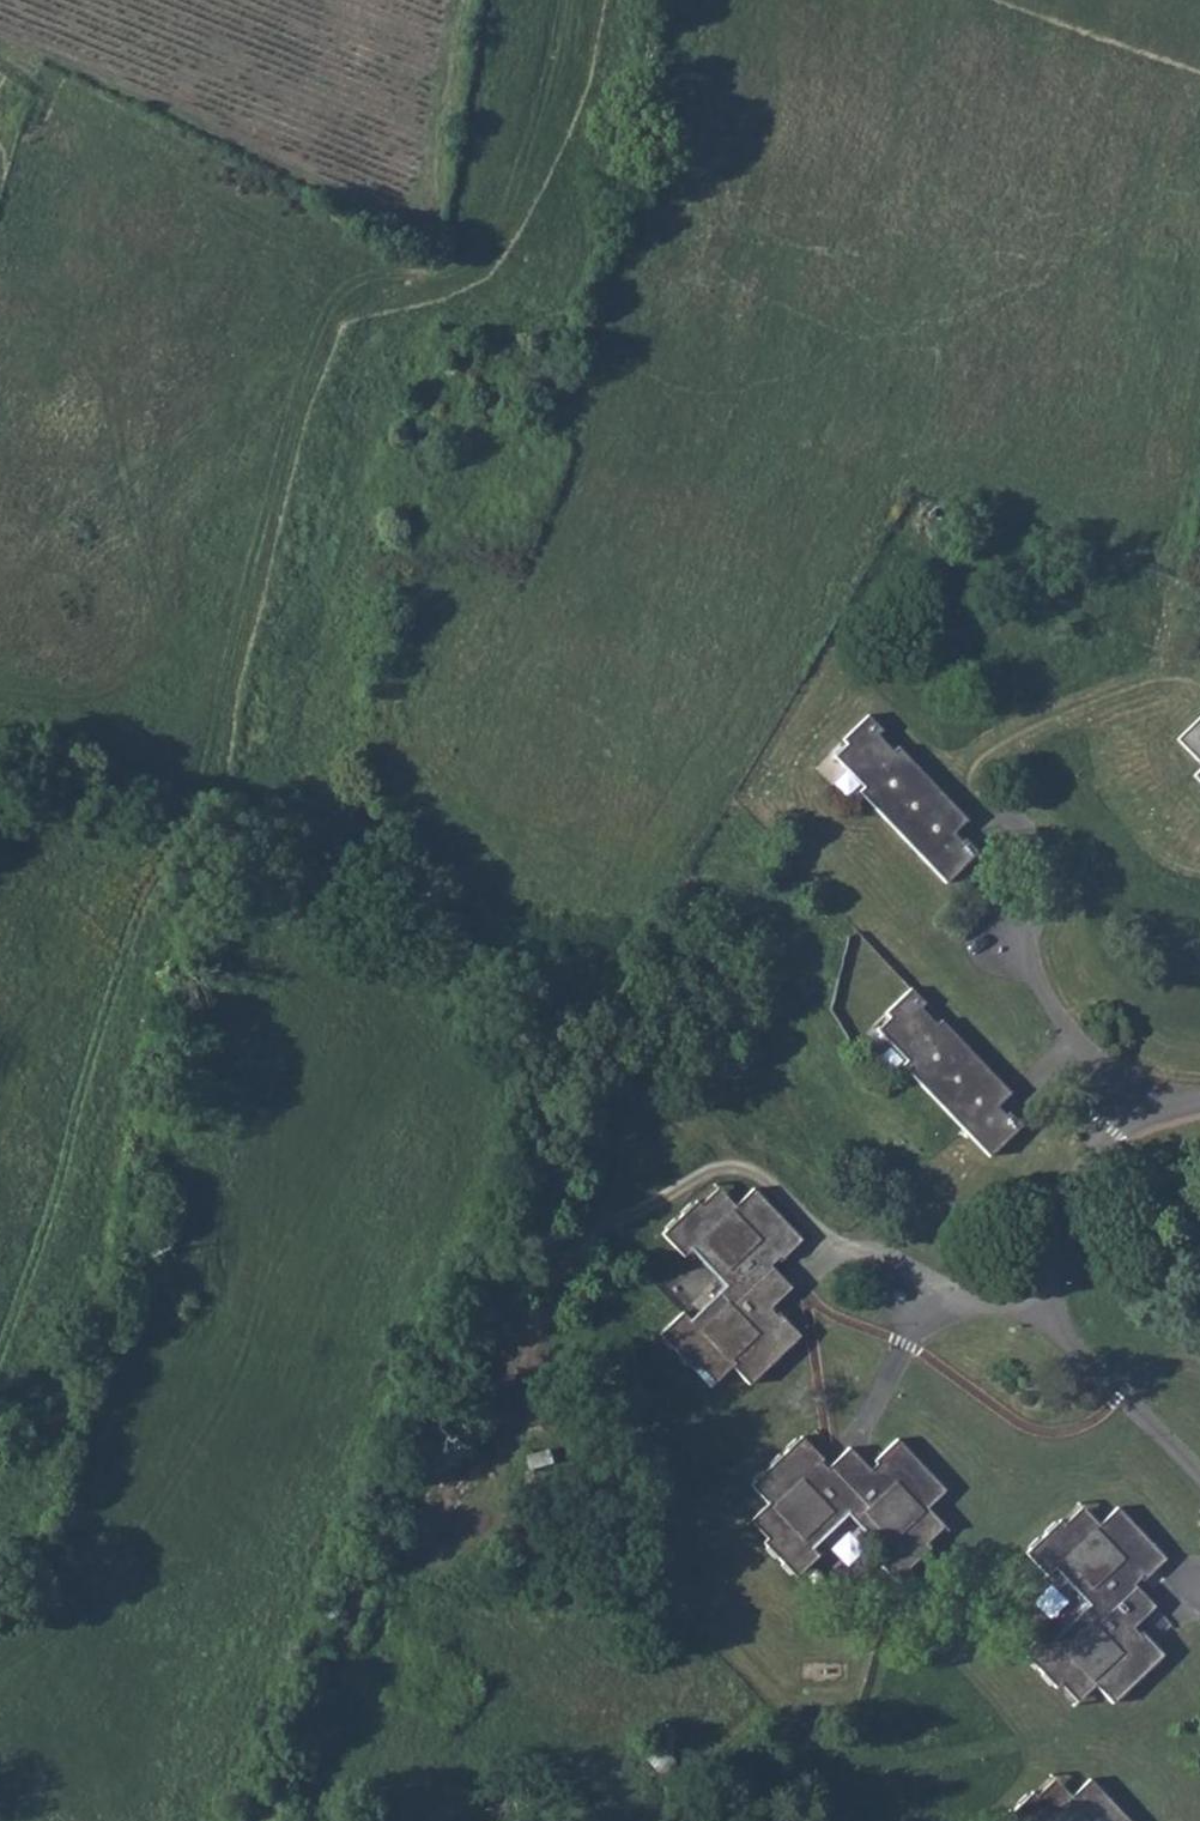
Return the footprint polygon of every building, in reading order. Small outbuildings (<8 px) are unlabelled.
[(1169,738),(1193,764),(1184,773),(1199,790),(1199,708),(1169,738)] [(838,743),(824,756),(855,787),(849,792),(939,883),(971,852),(949,830),(961,818),(858,714),(833,738),(838,743)] [(895,1065),(981,1156),(1014,1125),(992,1101),(1003,1091),(904,987),(878,1011),(882,1015),(867,1028),(899,1061),(895,1065)] [(706,1188),(653,1238),(676,1262),(683,1255),(718,1291),(684,1323),(676,1316),(653,1337),(703,1390),(725,1369),(744,1389),(794,1341),(766,1312),(787,1292),(768,1273),(797,1246),(747,1193),(728,1211),(706,1188)] [(742,1528),(766,1554),(791,1580),(813,1559),(807,1551),(843,1518),(876,1553),(871,1558),(893,1581),(945,1532),(924,1510),(943,1492),(895,1441),(864,1470),(844,1449),(824,1468),(813,1457),(798,1440),(781,1455),(746,1488),(764,1508),(742,1528)] [(1040,1634),(1018,1655),(1069,1707),(1089,1688),(1108,1708),(1161,1657),(1133,1628),(1154,1608),(1135,1588),(1164,1560),(1114,1508),(1095,1526),(1073,1503),(1020,1554),(1042,1577),(1049,1571),(1084,1608),(1048,1643),(1040,1634)] [(1088,1781),(1070,1799),(1048,1777),(1002,1820),(1126,1820),(1088,1781)]
